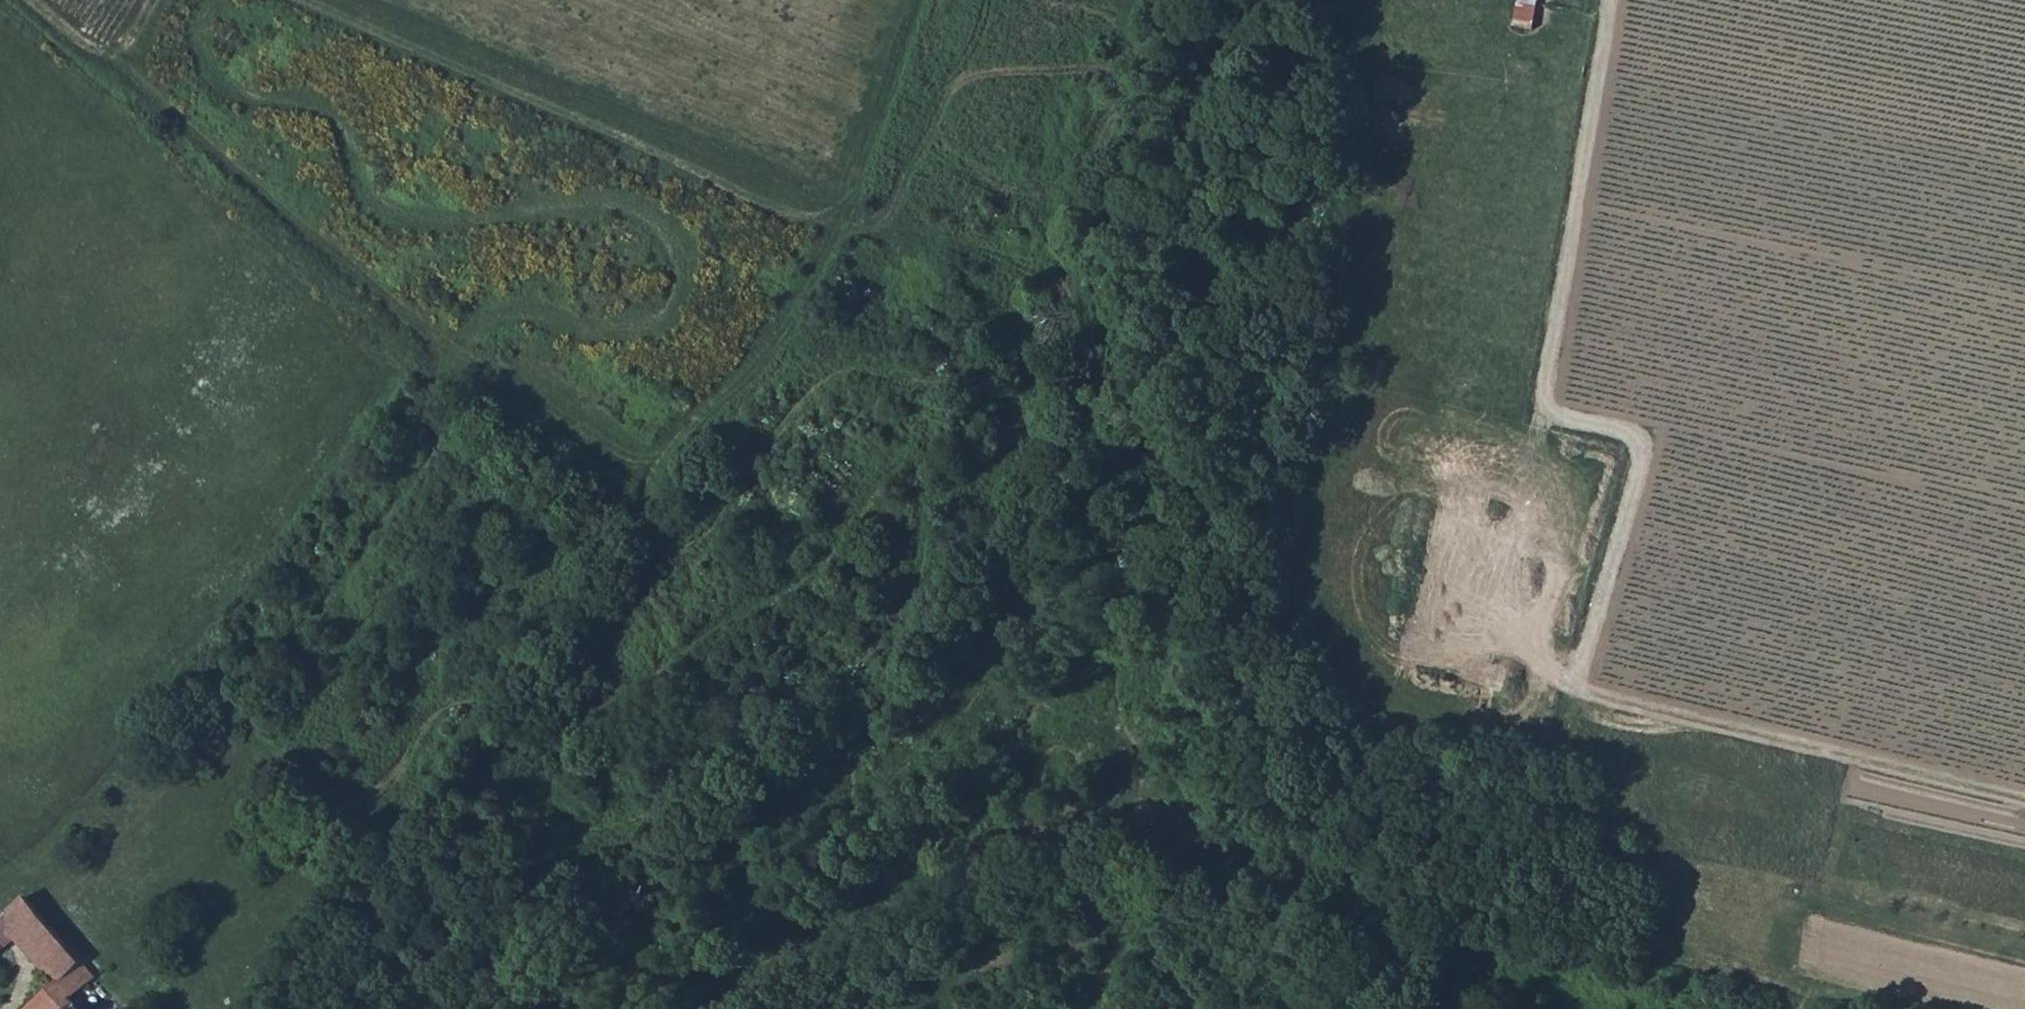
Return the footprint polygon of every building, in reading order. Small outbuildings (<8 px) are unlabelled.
[(1514,24),(1536,26),(1539,0),(1517,0),(1514,24)] [(22,950),(50,925),(33,905),(25,897),(1,920),(0,923),(0,953),(14,941),(22,950)] [(22,950),(42,973),(69,949),(50,925),(22,950)] [(76,1008),(71,1001),(95,980),(69,949),(42,973),(54,987),(29,1008),(75,1008),(76,1008)]
